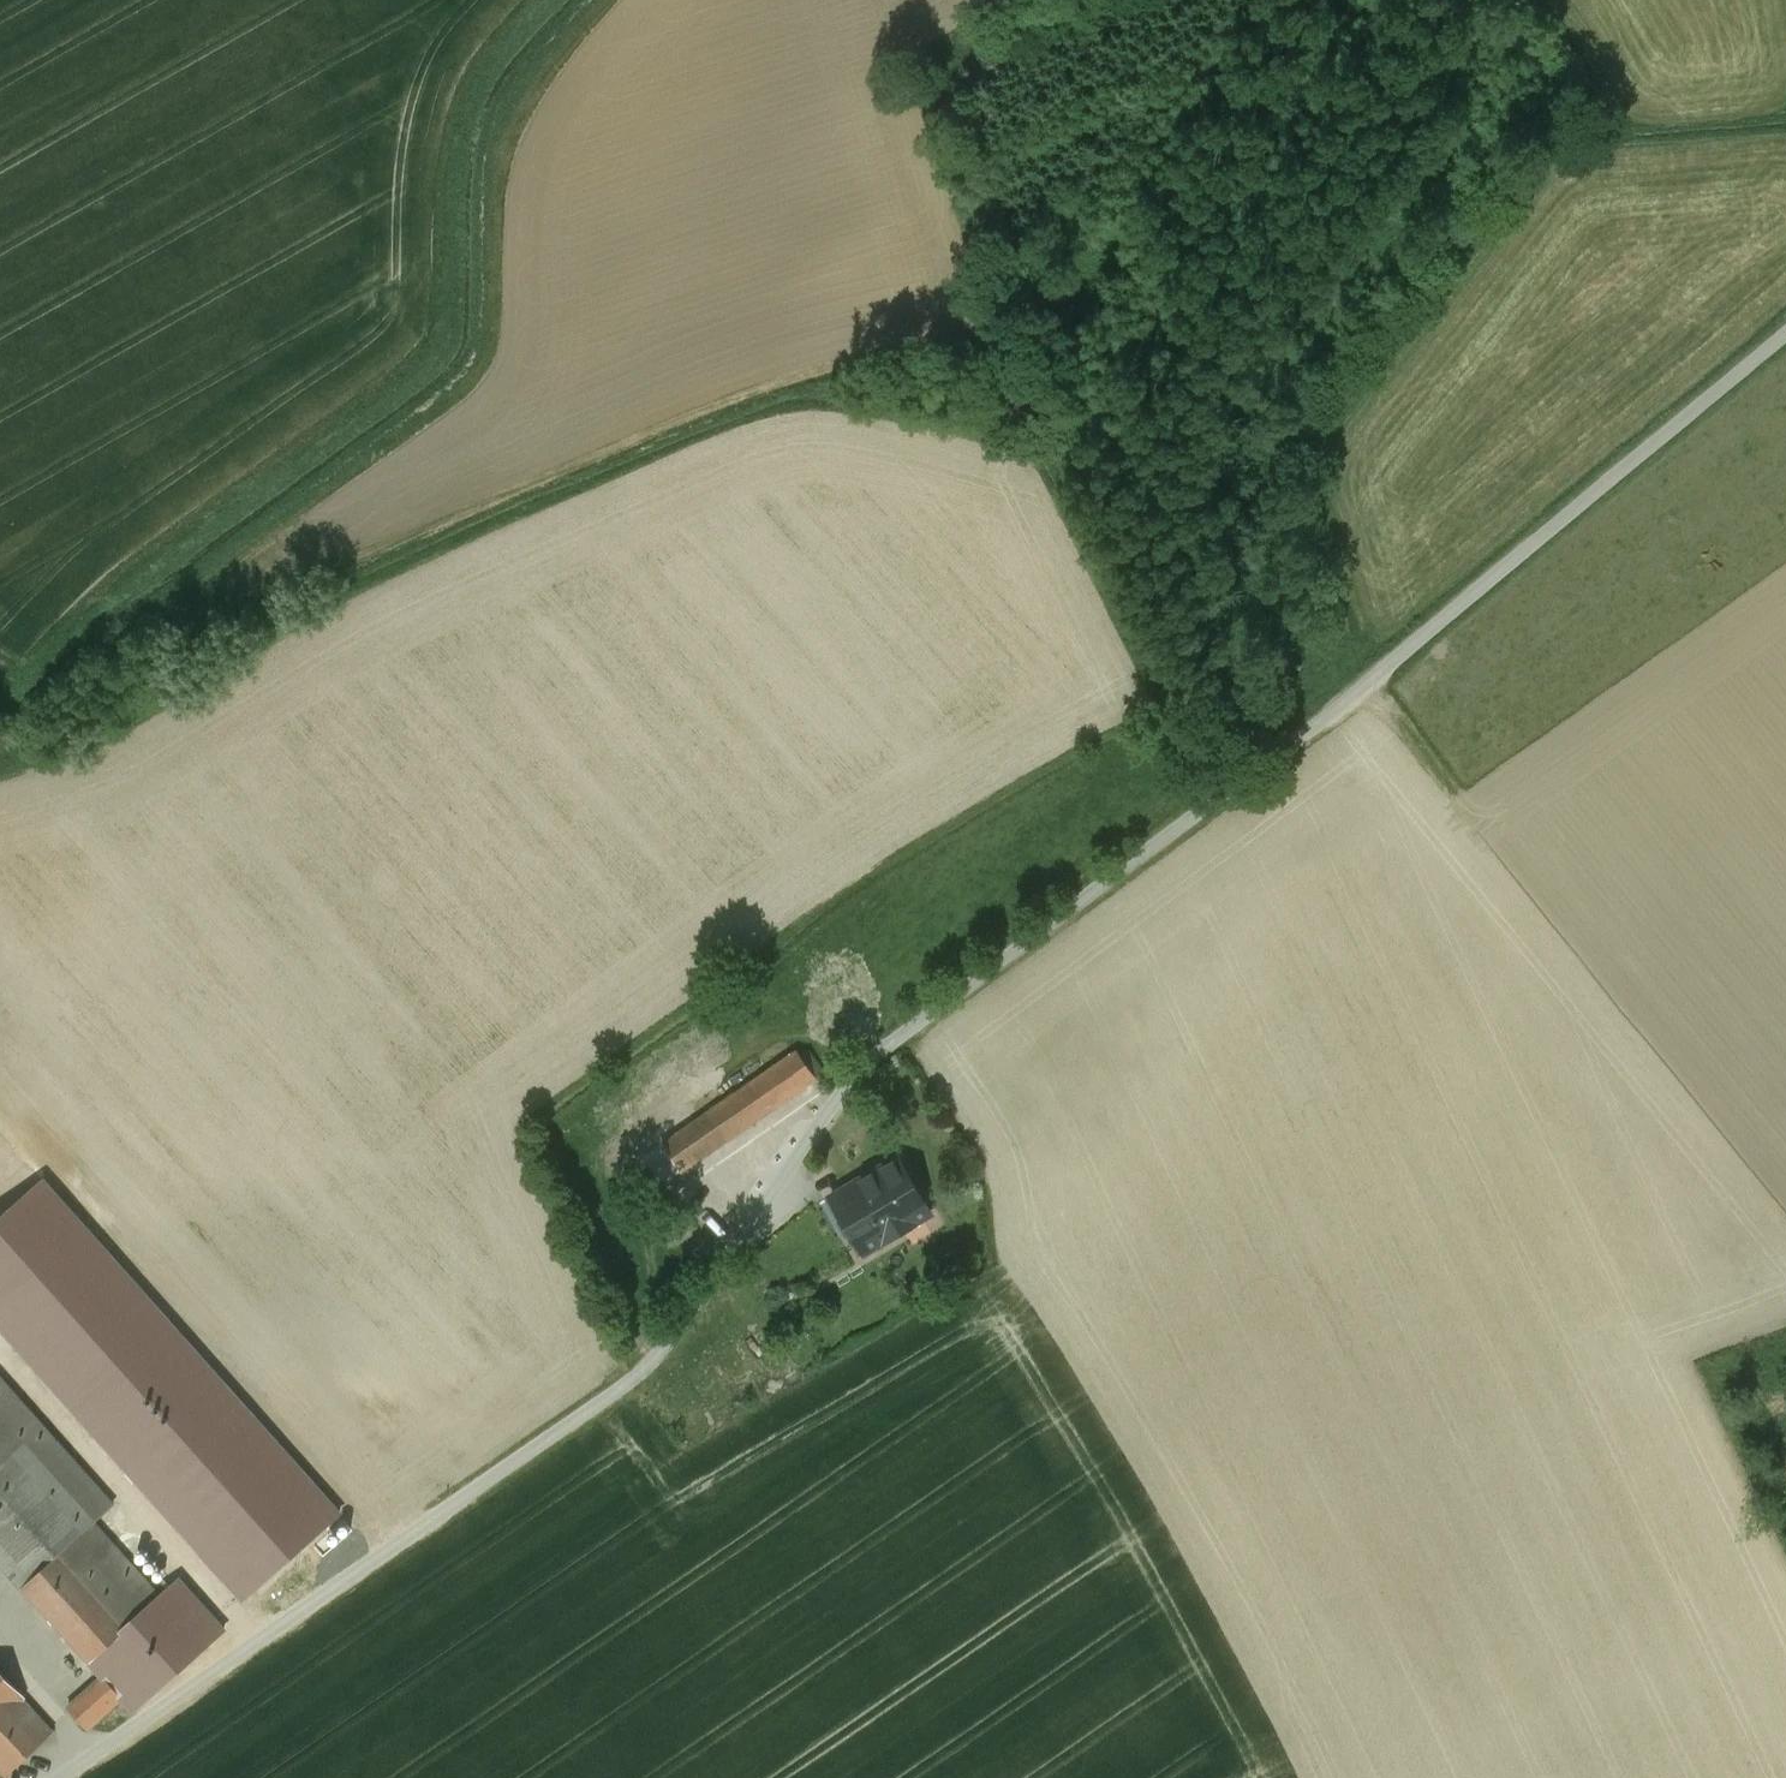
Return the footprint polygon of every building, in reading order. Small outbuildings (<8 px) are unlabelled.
[(797,1050),(662,1144),(681,1171),(816,1078),(797,1050)] [(897,1157),(830,1197),(863,1253),(930,1213),(897,1157)] [(0,1379),(0,1561),(22,1586),(94,1523),(113,1506),(0,1379)] [(160,1597),(94,1523),(22,1586),(89,1662),(129,1626),(128,1625),(160,1597)] [(0,1670),(0,1766),(7,1773),(53,1730),(52,1729),(51,1729),(24,1699),(25,1698),(24,1698),(25,1697),(0,1670)] [(102,1676),(67,1707),(87,1729),(122,1697),(102,1676)]
